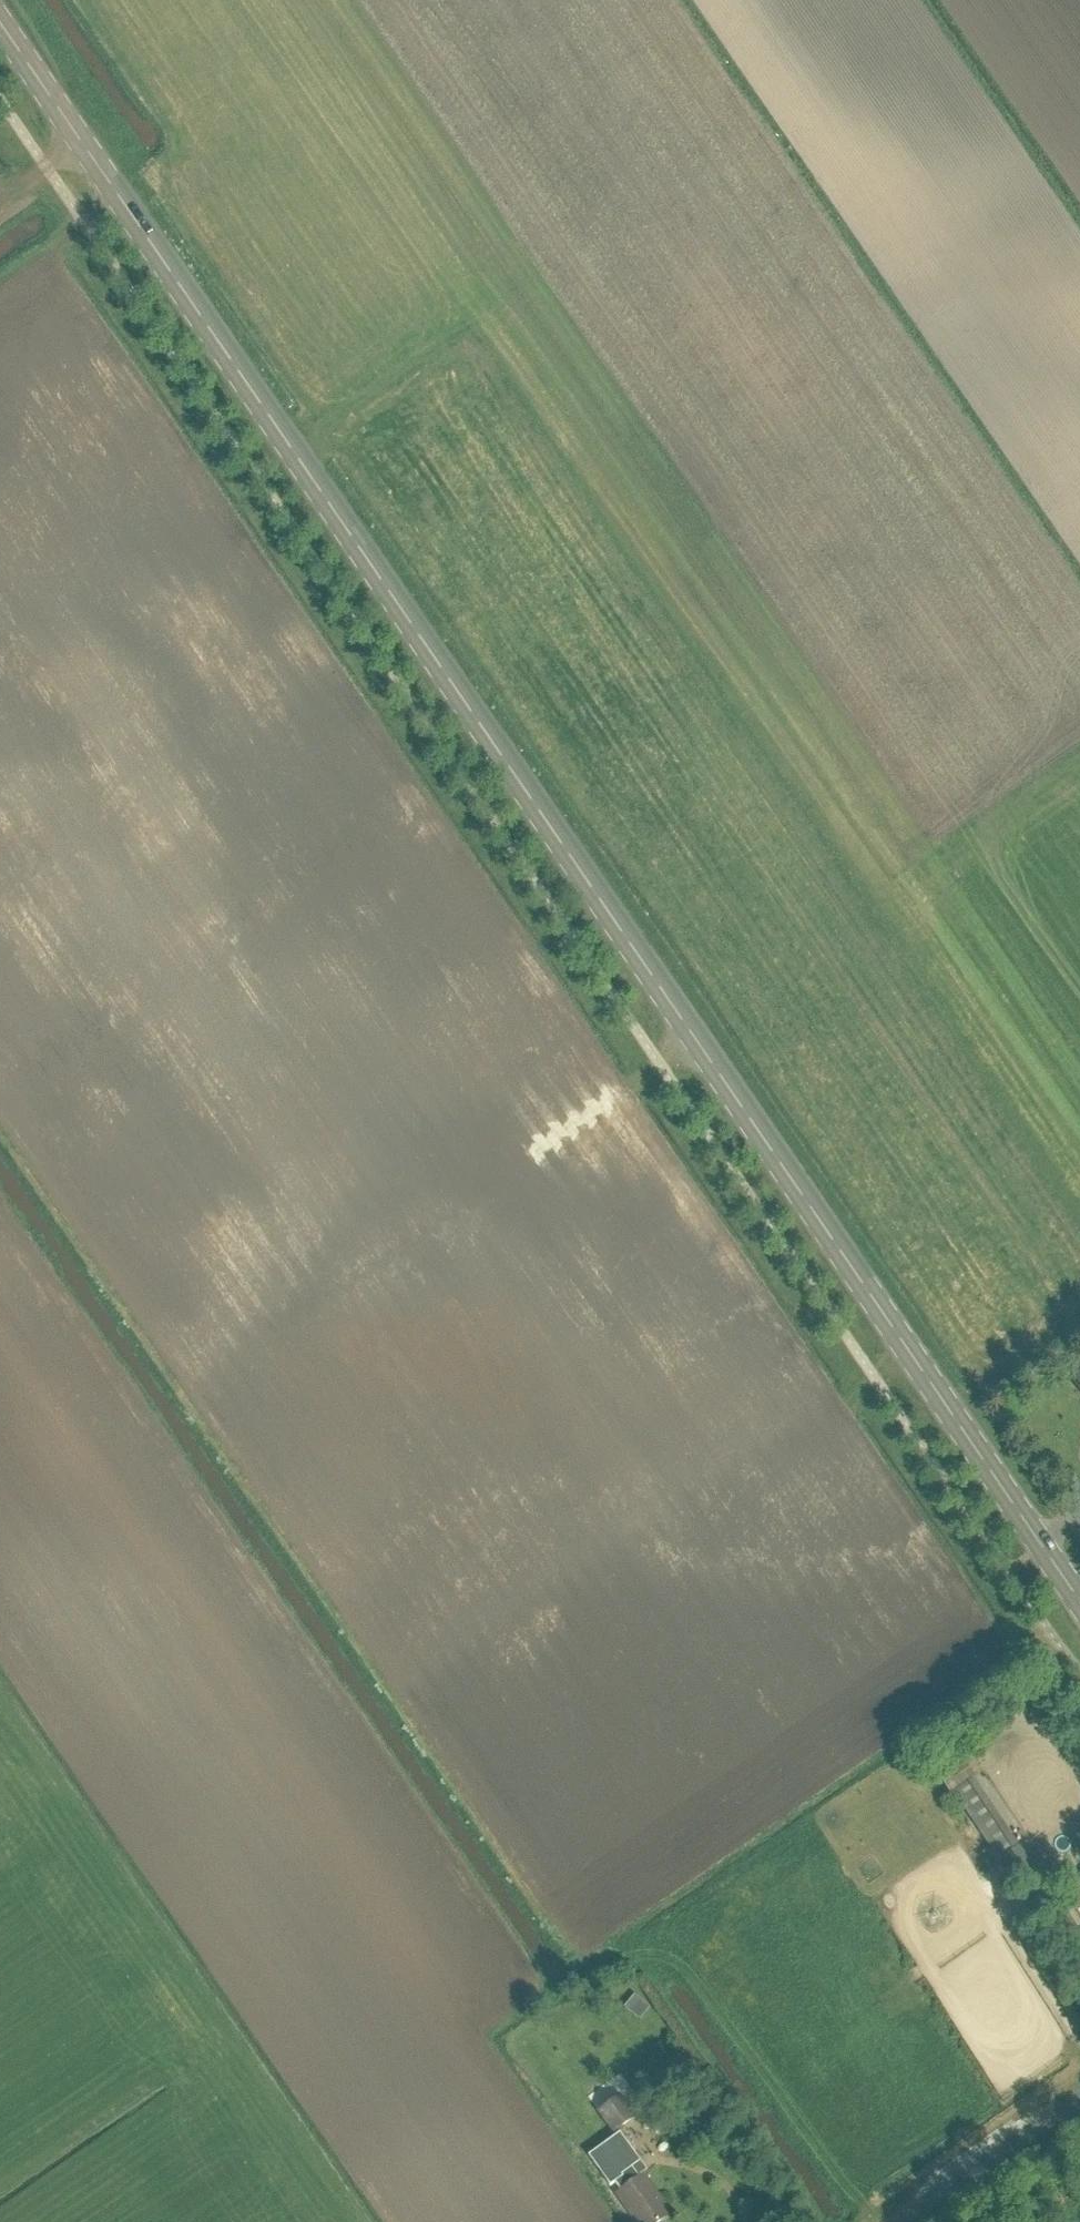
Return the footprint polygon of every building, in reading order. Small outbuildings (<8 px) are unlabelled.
[(1071,1379),(1079,1391),(1079,1372),(1071,1379)] [(1018,1848),(1000,1860),(1023,1893),(1041,1881),(1018,1848)] [(1079,1942),(1079,1931),(1066,1909),(1043,1924),(1062,1953),(1079,1942)] [(642,2018),(652,2006),(637,1993),(627,2005),(642,2018)] [(615,2131),(638,2115),(621,2092),(598,2108),(615,2131)] [(615,2193),(636,2221),(657,2221),(670,2213),(643,2173),(639,2176),(638,2176),(632,2167),(641,2161),(620,2132),(588,2154),(610,2185),(614,2182),(620,2190),(615,2193)]
